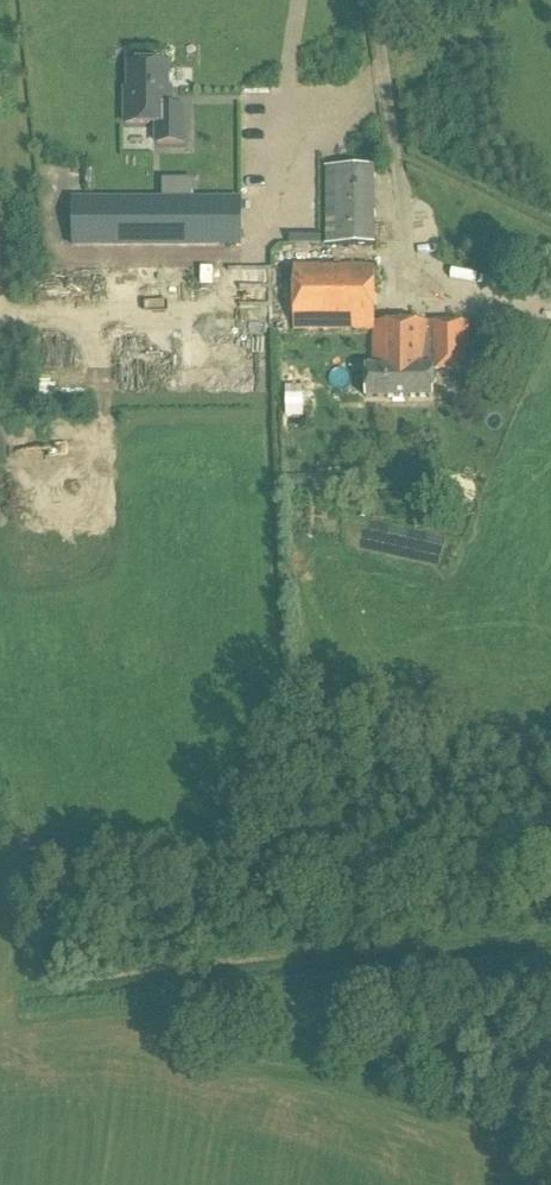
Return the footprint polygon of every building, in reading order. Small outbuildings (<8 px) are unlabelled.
[(509,0),(486,0),(492,11),(510,2),(509,0)] [(170,92),(167,92),(167,65),(129,65),(129,92),(125,92),(125,125),(157,125),(157,145),(184,145),(184,109),(170,109),(170,92)] [(326,246),(374,245),(374,169),(326,169),(326,246)] [(72,246),(241,246),(241,201),(72,202),(72,246)] [(374,324),(374,267),(293,267),(293,332),(373,331),(373,357),(366,357),(366,368),(366,399),(432,398),(432,386),(435,383),(435,376),(432,373),(432,372),(481,371),(481,349),(468,349),(467,324),(374,324)] [(249,341),(268,340),(267,312),(248,312),(249,341)]
